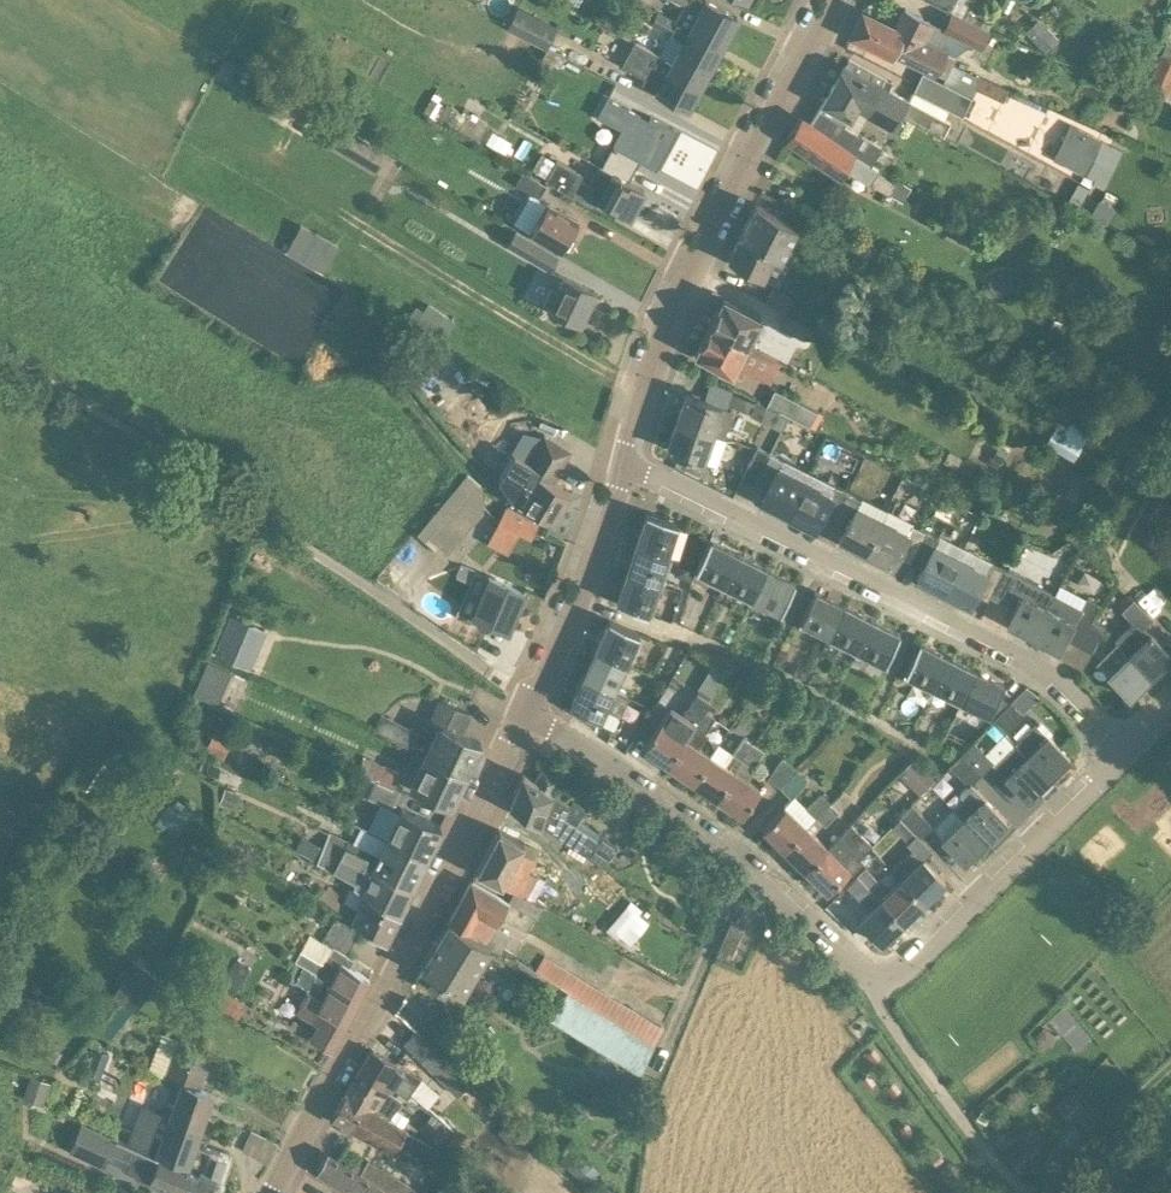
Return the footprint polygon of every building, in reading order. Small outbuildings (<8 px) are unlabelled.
[(682,7),(677,17),(675,20),(722,46),(731,29),(733,24),(737,18),(704,0),(670,0),(682,7)] [(951,11),(965,17),(988,29),(991,24),(968,12),(973,0),(927,0),(951,11)] [(519,7),(508,28),(540,45),(544,47),(555,26),(519,7)] [(922,45),(933,24),(901,9),(893,27),(862,12),(850,36),(893,56),(892,56),(897,58),(907,39),(922,45)] [(907,39),(897,58),(933,75),(934,73),(945,78),(943,82),(957,89),(966,70),(952,64),(954,58),(952,57),(939,51),(947,34),(960,40),(972,46),(979,49),(979,48),(987,31),(988,29),(965,17),(951,11),(943,28),(933,24),(922,45),(907,39)] [(658,13),(651,25),(668,35),(658,54),(658,55),(703,79),(722,46),(675,20),(658,12),(658,13)] [(1044,25),(1032,37),(1045,51),(1058,38),(1044,25)] [(635,42),(622,67),(644,79),(641,84),(688,109),(691,102),(694,98),(703,79),(658,55),(635,42)] [(1144,90),(1168,99),(1170,91),(1170,47),(1164,44),(1160,54),(1159,54),(1144,90)] [(547,47),(542,58),(559,67),(564,55),(547,47)] [(822,102),(809,123),(824,133),(870,163),(882,145),(858,132),(844,125),(848,119),(850,120),(858,107),(864,111),(878,82),(881,76),(848,59),(844,65),(822,102)] [(962,114),(971,96),(957,89),(922,72),(913,90),(962,114)] [(864,111),(862,114),(866,116),(893,129),(900,115),(924,127),(925,126),(941,134),(948,121),(942,117),(909,100),(907,99),(908,97),(888,88),(892,81),(881,76),(878,82),(864,111)] [(1008,90),(979,76),(974,88),(976,89),(1002,101),(1008,90)] [(469,110),(460,105),(457,111),(450,108),(454,102),(448,99),(445,105),(438,101),(441,96),(434,92),(431,97),(422,113),(483,146),(485,143),(498,150),(505,138),(492,131),(483,126),(486,120),(471,112),(468,118),(466,116),(469,110)] [(607,98),(596,117),(621,130),(611,146),(612,146),(601,167),(598,166),(597,168),(642,194),(643,191),(627,183),(639,161),(655,170),(676,130),(650,116),(648,120),(640,116),(607,98)] [(319,115),(312,128),(380,167),(387,154),(319,115)] [(800,118),(786,140),(787,140),(840,176),(844,169),(869,184),(868,185),(889,197),(898,179),(870,163),(824,133),(809,123),(800,118)] [(1070,124),(1052,159),(1083,175),(1103,185),(1120,149),(1110,144),(1103,141),(1070,124)] [(642,194),(597,168),(588,185),(578,180),(581,174),(556,160),(544,181),(579,201),(583,193),(629,218),(642,194)] [(537,198),(545,186),(522,173),(515,185),(537,198)] [(1088,188),(1087,188),(1077,183),(1068,202),(1078,207),(1079,207),(1088,188)] [(737,235),(781,257),(797,225),(754,203),(737,235)] [(567,249),(572,240),(569,238),(578,223),(546,204),(527,234),(558,253),(559,251),(561,252),(563,247),(567,249)] [(300,225),(284,253),(321,274),(337,246),(300,225)] [(519,230),(510,245),(548,269),(558,253),(519,230)] [(780,258),(781,257),(737,235),(725,259),(762,277),(763,276),(776,282),(786,261),(780,258)] [(594,293),(560,277),(555,289),(551,287),(542,306),(546,308),(579,324),(581,320),(584,321),(589,310),(587,309),(594,293)] [(785,313),(793,300),(770,288),(762,301),(785,313)] [(722,296),(708,325),(747,344),(762,315),(722,296)] [(427,305),(423,311),(415,306),(404,323),(438,344),(441,339),(453,321),(427,305)] [(801,339),(808,326),(784,314),(777,328),(801,339)] [(1038,329),(1054,337),(1061,323),(1045,315),(1038,329)] [(769,381),(779,361),(759,350),(747,344),(708,325),(693,354),(732,373),(733,372),(740,376),(746,364),(753,367),(750,372),(769,381)] [(774,390),(767,404),(809,425),(816,411),(774,390)] [(684,393),(675,421),(714,434),(723,406),(684,393)] [(755,401),(748,414),(780,430),(787,417),(755,401)] [(1074,456),(1091,423),(1064,409),(1046,442),(1074,456)] [(675,421),(665,449),(704,462),(714,434),(675,421)] [(514,452),(498,479),(509,496),(521,503),(547,519),(552,522),(569,494),(552,484),(572,450),(543,433),(527,460),(514,452)] [(753,484),(768,452),(756,446),(740,478),(753,484)] [(997,446),(988,463),(997,468),(1007,451),(997,446)] [(805,476),(807,471),(768,452),(753,484),(764,490),(759,501),(786,514),(805,476)] [(830,522),(845,490),(807,471),(805,476),(786,514),(812,527),(818,516),(830,522)] [(456,489),(418,533),(443,555),(481,510),(480,487),(466,476),(456,489)] [(973,483),(966,496),(975,500),(981,487),(973,483)] [(845,490),(830,522),(842,528),(837,539),(865,553),(883,517),(886,510),(860,497),(845,490)] [(507,507),(499,523),(520,533),(532,539),(540,523),(507,507)] [(883,517),(865,553),(890,566),(896,555),(909,561),(926,530),(910,522),(886,510),(883,517)] [(646,513),(636,543),(666,553),(677,523),(646,513)] [(942,591),(964,547),(938,534),(937,536),(926,530),(909,561),(920,567),(914,578),(942,591)] [(709,540),(695,570),(723,584),(738,554),(709,540)] [(636,543),(626,572),(656,582),(666,553),(636,543)] [(964,547),(942,591),(968,605),(974,593),(986,599),(1002,568),(990,562),(991,560),(964,547)] [(738,554),(723,584),(751,598),(765,567),(738,554)] [(474,571),(475,570),(460,563),(455,575),(469,582),(474,571)] [(765,567),(751,598),(780,612),(795,581),(765,567)] [(1002,568),(988,595),(1012,607),(1004,622),(1032,636),(1044,610),(1054,594),(1053,593),(1020,576),(1002,568)] [(646,613),(656,582),(626,572),(615,602),(646,613)] [(692,575),(690,580),(705,587),(708,583),(692,575)] [(507,630),(523,594),(488,578),(472,615),(507,630)] [(814,591),(799,621),(826,634),(841,604),(814,591)] [(1044,610),(1032,636),(1058,650),(1065,638),(1077,644),(1089,622),(1093,614),(1098,604),(1085,598),(1081,607),(1054,594),(1044,610)] [(1138,665),(1149,676),(1170,655),(1143,627),(1152,618),(1132,598),(1119,610),(1130,622),(1114,638),(1117,640),(1129,654),(1138,665)] [(854,648),(868,617),(841,604),(826,634),(854,648)] [(868,617),(854,648),(884,663),(899,632),(868,617)] [(609,619),(596,648),(626,662),(639,633),(609,619)] [(1089,622),(1077,644),(1080,646),(1089,651),(1101,628),(1089,622)] [(224,629),(214,655),(251,670),(261,644),(224,629)] [(1128,697),(1149,676),(1138,665),(1129,654),(1117,640),(1114,638),(1112,639),(1116,643),(1102,657),(1112,667),(1105,674),(1128,697)] [(918,643),(903,673),(932,687),(947,657),(918,643)] [(596,648),(583,676),(613,690),(626,662),(596,648)] [(947,657),(932,687),(959,700),(974,670),(947,657)] [(209,662),(203,674),(226,686),(232,673),(209,662)] [(712,664),(706,674),(719,682),(725,671),(712,664)] [(994,717),(1009,701),(998,697),(1004,684),(974,670),(959,700),(994,717)] [(818,686),(821,679),(812,674),(808,681),(818,686)] [(583,676),(570,706),(600,719),(605,708),(618,714),(626,696),(613,690),(583,676)] [(669,709),(643,748),(667,764),(693,725),(704,709),(709,701),(697,693),(681,717),(669,709)] [(381,714),(373,730),(423,753),(466,773),(467,771),(481,743),(460,733),(470,714),(464,711),(439,699),(423,733),(381,714)] [(994,717),(991,720),(1003,732),(1004,732),(1023,712),(1021,711),(1012,701),(1010,700),(1009,701),(994,717)] [(693,725),(667,764),(692,781),(710,753),(699,746),(707,734),(704,732),(715,716),(705,710),(704,709),(693,725)] [(1017,743),(1015,745),(1025,755),(1047,778),(1069,756),(1047,734),(1046,733),(1037,723),(1036,724),(1017,743)] [(84,754),(68,779),(84,789),(100,762),(101,763),(106,756),(109,757),(116,746),(138,759),(142,752),(101,728),(88,749),(84,754)] [(215,729),(204,752),(222,761),(233,738),(215,729)] [(710,753),(692,781),(716,798),(753,743),(743,736),(733,751),(732,752),(725,763),(710,753)] [(959,753),(980,773),(993,760),(972,740),(959,753)] [(753,743),(716,798),(742,815),(761,788),(745,777),(763,750),(753,743)] [(1015,745),(994,765),(1004,776),(1003,777),(1025,799),(1046,778),(1047,778),(1025,755),(1015,745)] [(423,753),(408,785),(451,805),(466,773),(423,753)] [(968,786),(980,773),(959,753),(947,765),(968,786)] [(780,787),(794,766),(781,756),(766,778),(780,787)] [(357,771),(375,780),(390,787),(397,772),(365,757),(357,771)] [(897,772),(905,781),(921,766),(912,757),(897,772)] [(533,781),(552,791),(556,779),(540,768),(533,781)] [(791,797),(807,779),(796,769),(780,787),(791,797)] [(359,793),(365,779),(353,774),(347,788),(359,793)] [(522,774),(509,805),(580,851),(586,855),(597,839),(575,825),(586,809),(572,800),(570,803),(552,791),(533,781),(523,774),(522,774)] [(399,791),(390,787),(375,780),(367,798),(390,808),(399,791)] [(963,797),(952,808),(960,817),(984,841),(1005,819),(970,784),(968,786),(960,794),(963,797)] [(218,803),(234,809),(240,793),(224,787),(218,803)] [(815,817),(829,802),(820,793),(806,808),(815,817)] [(168,805),(157,819),(176,835),(194,812),(177,799),(170,807),(168,805)] [(829,802),(815,817),(824,825),(838,810),(829,802)] [(785,805),(762,829),(784,849),(806,825),(785,805)] [(900,818),(918,836),(930,824),(911,805),(899,817),(900,818)] [(397,811),(386,836),(426,856),(441,825),(400,806),(397,811)] [(962,862),(984,841),(960,817),(939,838),(962,862)] [(912,848),(891,869),(900,878),(923,901),(944,881),(923,859),(932,851),(918,836),(900,818),(892,826),(908,841),(906,843),(912,848)] [(837,836),(827,846),(805,869),(827,891),(850,868),(853,870),(863,860),(859,857),(872,844),(863,836),(850,823),(837,836)] [(806,825),(784,849),(805,869),(827,846),(806,825)] [(475,872),(528,899),(530,896),(535,899),(545,879),(528,870),(538,849),(497,828),(475,872)] [(411,888),(371,869),(364,865),(370,852),(329,833),(320,852),(316,862),(354,882),(353,886),(365,893),(382,902),(400,911),(411,888)] [(597,839),(586,855),(602,865),(608,856),(616,843),(601,833),(597,839)] [(380,849),(371,869),(411,888),(426,856),(386,836),(380,849)] [(865,866),(855,876),(869,890),(879,880),(865,866)] [(880,944),(901,923),(878,900),(869,890),(855,876),(844,886),(868,910),(857,921),(880,944)] [(923,901),(900,878),(878,900),(901,923),(923,901)] [(496,947),(502,950),(510,935),(494,927),(507,901),(470,880),(449,920),(456,924),(471,932),(482,938),(487,941),(496,947)] [(329,887),(321,901),(344,914),(348,906),(337,899),(340,893),(329,887)] [(365,893),(351,921),(385,940),(386,940),(400,911),(382,902),(365,893)] [(332,989),(356,1001),(368,977),(349,967),(354,959),(346,955),(359,932),(335,919),(323,941),(332,947),(322,965),(300,954),(295,963),(302,967),(334,985),(332,989)] [(449,920),(447,919),(418,967),(431,975),(425,985),(446,995),(451,986),(463,993),(490,946),(500,952),(502,950),(496,947),(487,941),(482,938),(471,932),(456,924),(449,920)] [(729,958),(743,927),(729,921),(716,952),(729,958)] [(566,991),(653,1042),(663,1025),(544,955),(541,959),(534,972),(566,991)] [(233,995),(249,967),(236,959),(230,969),(229,968),(214,993),(194,981),(196,978),(184,971),(182,973),(176,970),(170,981),(176,984),(237,1020),(244,1009),(240,1007),(243,1001),(233,995)] [(331,1051),(356,1001),(332,989),(334,985),(302,967),(295,982),(309,990),(307,993),(305,992),(294,1013),(316,1024),(312,1032),(292,1022),(288,1029),(331,1051)] [(641,1075),(653,1042),(566,991),(548,1020),(641,1075)] [(130,1012),(120,1005),(99,1033),(110,1040),(130,1012)] [(441,1057),(414,1031),(413,1032),(402,1044),(456,1096),(468,1083),(441,1057)] [(94,1048),(89,1061),(104,1066),(108,1053),(94,1048)] [(57,1065),(62,1053),(54,1049),(49,1061),(57,1065)] [(378,1078),(393,1087),(407,1097),(416,1084),(420,1077),(406,1068),(371,1049),(351,1081),(370,1091),(378,1078)] [(174,1082),(163,1113),(200,1126),(211,1093),(199,1089),(207,1069),(174,1057),(172,1056),(163,1078),(174,1082)] [(50,1083),(30,1075),(21,1098),(41,1106),(50,1083)] [(390,1092),(393,1087),(378,1078),(370,1091),(351,1081),(344,1093),(343,1093),(329,1118),(347,1128),(347,1127),(354,1116),(364,1102),(368,1105),(373,1108),(390,1117),(401,1100),(390,1092)] [(405,1126),(390,1117),(373,1108),(368,1105),(364,1102),(354,1116),(347,1127),(426,1169),(436,1167),(441,1159),(434,1145),(408,1130),(405,1129),(405,1126)] [(142,1106),(126,1143),(185,1166),(192,1148),(199,1128),(200,1126),(163,1113),(142,1106)] [(980,1110),(977,1115),(982,1118),(985,1113),(980,1110)] [(437,1145),(450,1130),(431,1114),(418,1129),(437,1145)] [(176,1191),(185,1166),(126,1143),(82,1125),(70,1152),(102,1166),(109,1151),(131,1160),(130,1163),(126,1172),(150,1182),(151,1182),(150,1187),(160,1190),(161,1186),(176,1191)] [(455,1129),(448,1136),(461,1147),(467,1140),(455,1129)] [(206,1150),(205,1153),(192,1148),(185,1166),(176,1191),(182,1192),(214,1192),(219,1179),(218,1178),(225,1157),(206,1150)] [(367,1179),(359,1173),(326,1152),(316,1170),(354,1192),(387,1192),(381,1189),(376,1184),(367,1179)] [(376,1184),(381,1189),(391,1172),(367,1159),(359,1173),(367,1179),(376,1184)]
